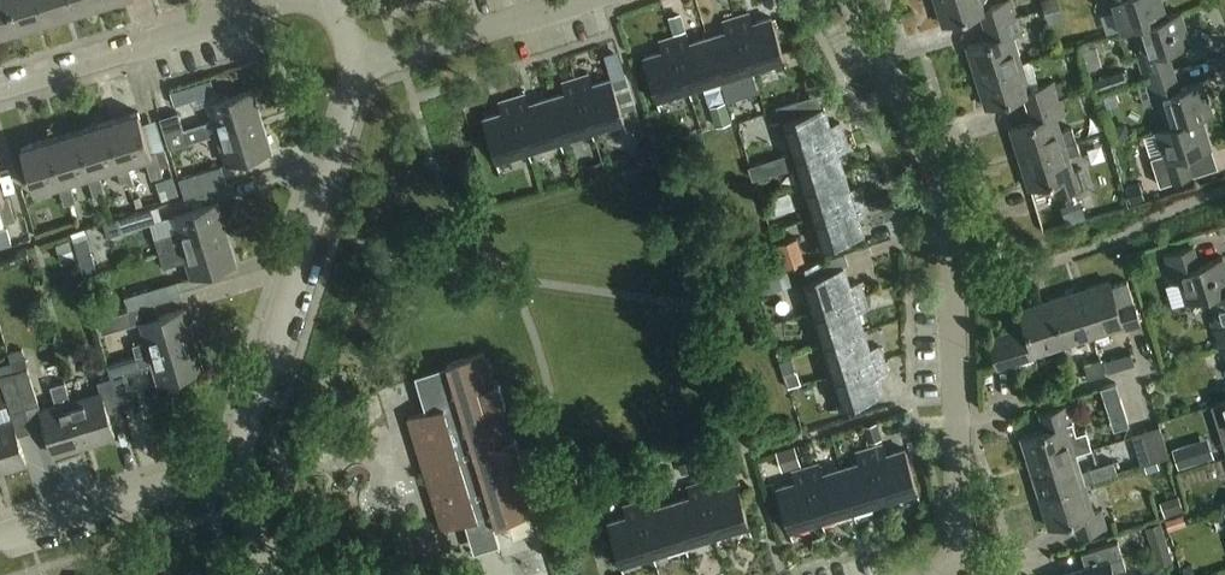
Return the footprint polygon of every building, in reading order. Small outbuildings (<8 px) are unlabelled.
[(18,31),(9,0),(0,0),(0,36),(18,31)] [(47,22),(41,0),(9,0),(18,31),(47,22)] [(77,13),(73,0),(41,0),(47,22),(77,13)] [(106,4),(105,0),(73,0),(77,13),(106,4)] [(984,0),(935,0),(943,26),(981,14),(985,28),(1017,18),(1012,2),(987,10),(984,0)] [(1049,24),(1064,19),(1059,0),(1043,0),(1042,0),(1049,24)] [(1135,31),(1135,30),(1167,20),(1167,19),(1161,0),(1104,0),(1108,13),(1114,12),(1121,35),(1135,31)] [(669,17),(675,36),(687,33),(682,14),(669,17)] [(736,19),(753,73),(785,63),(782,53),(772,20),(753,26),(750,15),(736,19)] [(1136,54),(1145,82),(1173,73),(1167,54),(1190,46),(1180,15),(1167,19),(1167,20),(1135,30),(1135,31),(1142,52),(1136,54)] [(967,47),(977,78),(1021,65),(1013,37),(1022,35),(1017,18),(985,28),(989,41),(967,47)] [(721,83),(753,73),(736,19),(723,23),(726,34),(708,39),(721,83)] [(686,35),(673,39),(689,93),(721,83),(708,39),(689,45),(686,35)] [(689,93),(673,39),(659,43),(662,53),(643,59),(657,103),(689,93)] [(795,49),(782,53),(785,63),(786,67),(799,63),(795,49)] [(1025,98),(1029,111),(1060,101),(1055,85),(1030,93),(1021,65),(977,78),(987,110),(1025,98)] [(1123,71),(1094,81),(1098,93),(1127,82),(1123,71)] [(1160,107),(1167,129),(1167,130),(1201,119),(1201,120),(1213,116),(1202,84),(1179,91),(1173,73),(1145,82),(1154,109),(1160,107)] [(590,76),(576,81),(593,134),(625,124),(621,112),(635,108),(636,108),(626,76),(625,76),(612,80),(593,86),(590,76)] [(190,85),(177,89),(182,104),(200,99),(210,96),(216,94),(214,87),(212,81),(212,79),(211,79),(190,85)] [(560,144),(593,134),(576,81),(562,85),(565,94),(547,100),(560,144)] [(1056,85),(1060,99),(1067,97),(1063,83),(1056,85)] [(218,135),(218,136),(263,123),(254,93),(209,106),(214,122),(184,131),(179,114),(160,119),(170,150),(218,135)] [(526,96),(512,100),(529,153),(560,144),(547,100),(529,105),(526,96)] [(529,153),(512,100),(498,105),(501,114),(483,120),(496,163),(529,153)] [(798,100),(777,107),(782,122),(780,122),(790,154),(843,137),(839,124),(829,127),(823,109),(803,115),(798,100)] [(1011,131),(1020,161),(1078,143),(1073,129),(1061,133),(1057,119),(1065,117),(1060,101),(1029,111),(1033,124),(1011,131)] [(710,107),(716,127),(732,123),(726,103),(710,107)] [(139,114),(109,123),(122,167),(127,166),(145,160),(152,181),(162,178),(155,154),(151,156),(139,114)] [(1157,158),(1152,160),(1161,188),(1166,186),(1194,177),(1188,159),(1212,151),(1201,120),(1201,119),(1167,130),(1167,129),(1154,133),(1162,157),(1157,158)] [(109,123),(80,132),(93,176),(98,174),(116,169),(123,190),(133,187),(127,166),(122,167),(109,123)] [(263,123),(218,136),(227,166),(272,153),(263,123)] [(1122,124),(1113,127),(1118,141),(1131,137),(1129,129),(1122,124)] [(80,132),(51,141),(64,185),(69,183),(87,178),(94,199),(104,195),(98,174),(93,176),(80,132)] [(790,154),(800,186),(843,173),(837,154),(847,151),(843,137),(790,154)] [(64,185),(51,141),(21,150),(34,194),(58,187),(64,208),(76,204),(69,183),(64,185)] [(1078,143),(1020,161),(1030,191),(1053,184),(1057,198),(1088,189),(1083,172),(1074,174),(1068,155),(1080,151),(1078,143)] [(632,151),(638,167),(653,162),(646,145),(632,151)] [(160,168),(169,165),(165,148),(164,148),(155,151),(160,168)] [(750,167),(754,180),(784,170),(780,157),(750,167)] [(591,180),(604,177),(600,163),(587,166),(591,180)] [(180,179),(185,198),(228,185),(222,167),(180,179)] [(849,190),(843,173),(800,186),(810,217),(863,201),(859,187),(849,190)] [(173,177),(157,182),(162,200),(163,200),(179,195),(173,176),(173,177)] [(1141,183),(1126,188),(1131,203),(1145,199),(1141,183)] [(4,225),(15,222),(8,199),(4,200),(0,187),(0,212),(4,225)] [(863,201),(810,217),(820,250),(863,237),(857,217),(867,214),(863,201)] [(155,238),(160,255),(227,234),(218,204),(173,218),(177,231),(155,238)] [(108,238),(123,233),(163,221),(158,207),(104,224),(108,238)] [(86,229),(71,233),(72,236),(74,241),(88,238),(86,230),(86,229)] [(12,245),(8,231),(0,233),(0,248),(12,245)] [(227,234),(160,255),(164,267),(187,260),(192,279),(237,266),(227,234)] [(56,244),(62,263),(75,259),(69,240),(56,244)] [(1222,260),(1199,267),(1193,248),(1165,257),(1173,284),(1180,282),(1188,306),(1210,299),(1210,298),(1224,294),(1224,271),(1222,260)] [(801,249),(781,255),(785,269),(805,263),(801,249)] [(93,255),(79,259),(83,276),(97,272),(93,255)] [(820,261),(788,271),(792,284),(800,281),(810,314),(864,297),(860,283),(849,286),(843,268),(824,274),(820,261)] [(780,274),(765,279),(769,293),(784,288),(780,275),(780,274)] [(1110,284),(1080,293),(1094,337),(1123,328),(1124,331),(1141,326),(1132,298),(1127,282),(1111,287),(1110,284)] [(125,298),(129,312),(182,296),(177,283),(125,298)] [(1079,293),(1050,302),(1064,346),(1094,337),(1079,293)] [(1220,351),(1224,349),(1224,294),(1210,298),(1210,299),(1217,321),(1211,323),(1220,351)] [(810,314),(820,346),(864,332),(858,313),(868,310),(864,297),(810,314)] [(1064,346),(1050,302),(1020,312),(1026,331),(989,343),(997,370),(1035,358),(1035,356),(1064,346)] [(134,347),(137,357),(194,340),(185,311),(141,324),(146,343),(134,347)] [(133,326),(129,312),(98,321),(102,335),(133,326)] [(820,346),(830,378),(884,361),(880,348),(869,351),(864,332),(820,346)] [(153,368),(159,385),(204,372),(194,340),(137,357),(137,358),(109,367),(113,379),(112,379),(122,410),(136,406),(127,377),(153,368)] [(1132,353),(1104,362),(1108,373),(1123,368),(1135,365),(1132,353)] [(790,354),(779,358),(779,359),(782,370),(794,366),(790,354)] [(493,389),(483,356),(447,367),(448,371),(419,380),(429,413),(408,419),(425,474),(429,473),(438,504),(434,505),(442,531),(468,523),(475,548),(496,542),(499,549),(500,549),(494,529),(532,517),(522,484),(528,482),(525,470),(533,468),(528,450),(519,453),(516,441),(510,443),(500,411),(506,409),(499,387),(493,389)] [(1089,380),(1105,375),(1101,360),(1085,365),(1089,380)] [(884,361),(830,378),(840,410),(883,396),(878,378),(888,375),(884,361)] [(28,369),(0,378),(11,414),(39,405),(28,369)] [(109,414),(122,410),(112,379),(99,383),(103,394),(72,403),(86,448),(116,439),(109,414)] [(86,448),(72,403),(66,384),(52,388),(58,408),(42,413),(55,457),(86,448)] [(1101,389),(1106,406),(1122,402),(1116,384),(1101,389)] [(1212,406),(1224,447),(1224,402),(1212,406)] [(1021,439),(1030,469),(1075,455),(1093,449),(1087,431),(1076,435),(1067,407),(1040,415),(1045,432),(1021,439)] [(0,425),(0,474),(27,466),(13,421),(0,425)] [(864,426),(869,443),(882,439),(877,422),(864,426)] [(1159,428),(1145,432),(1155,463),(1169,458),(1159,427),(1159,428)] [(1142,467),(1155,463),(1145,432),(1132,436),(1142,467)] [(1191,444),(1173,450),(1179,469),(1197,463),(1191,444)] [(795,446),(776,452),(782,472),(801,466),(795,446)] [(869,450),(885,504),(917,494),(904,450),(886,456),(883,446),(869,450)] [(859,464),(840,470),(854,514),(885,504),(869,450),(856,454),(859,464)] [(1030,469),(1039,499),(1084,485),(1095,482),(1091,468),(1080,472),(1075,455),(1030,469)] [(695,460),(701,480),(715,475),(709,456),(695,460)] [(692,460),(679,464),(679,467),(682,475),(695,471),(693,463),(692,460)] [(1091,468),(1095,482),(1118,474),(1114,461),(1091,468)] [(819,465),(806,469),(822,523),(854,514),(840,470),(823,475),(819,465)] [(822,523),(806,469),(792,474),(795,484),(776,490),(790,533),(822,523)] [(635,479),(629,481),(630,482),(630,483),(633,494),(647,490),(644,477),(641,478),(635,479)] [(700,484),(716,539),(749,528),(736,485),(717,491),(713,480),(700,484)] [(689,499),(672,505),(685,548),(716,539),(700,484),(686,489),(689,499)] [(1084,485),(1039,499),(1049,530),(1073,522),(1078,539),(1105,530),(1100,514),(1094,515),(1084,485)] [(1179,495),(1164,500),(1169,515),(1184,510),(1179,495)] [(650,500),(636,504),(653,558),(685,548),(672,505),(653,510),(650,500)] [(653,558),(636,504),(623,508),(626,519),(607,524),(621,568),(653,558)] [(1183,515),(1166,521),(1170,531),(1173,530),(1175,529),(1187,525),(1183,515)] [(546,522),(537,525),(541,538),(551,535),(546,522)] [(1146,528),(1155,556),(1171,551),(1162,523),(1146,528)] [(1069,574),(1113,574),(1125,570),(1122,559),(1117,544),(1088,554),(1093,568),(1069,574)] [(435,574),(432,563),(411,569),(413,574),(434,574),(435,574)] [(1183,568),(1185,574),(1196,574),(1193,565),(1183,568)]
